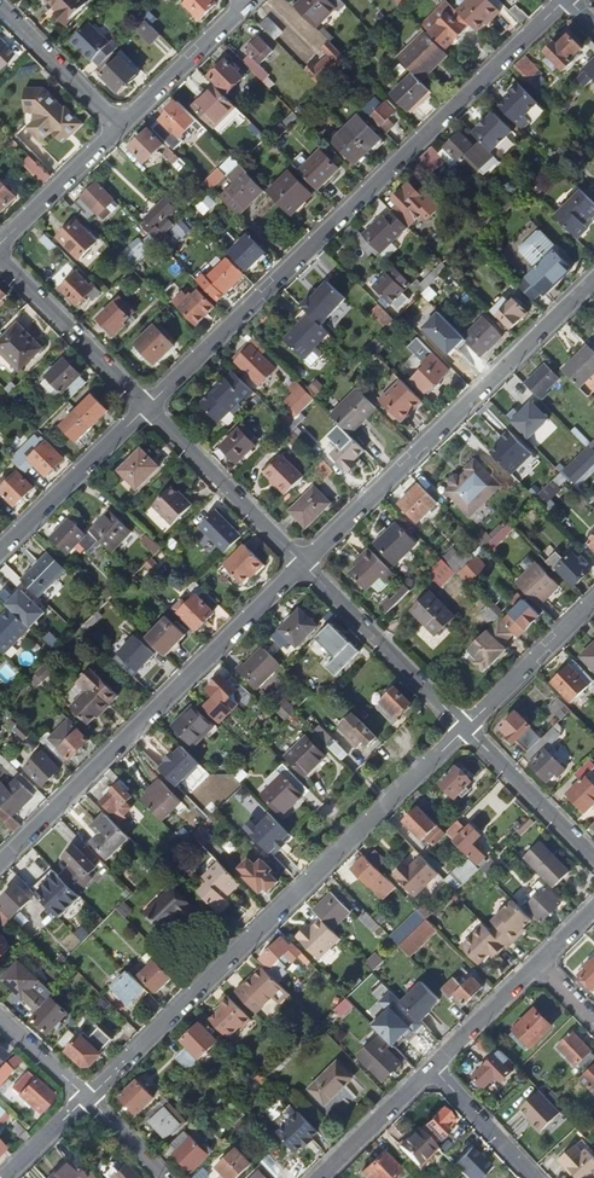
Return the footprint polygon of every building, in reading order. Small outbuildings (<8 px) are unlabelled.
[(88,5),(83,0),(49,0),(61,12),(57,16),(67,26),(88,5)] [(185,6),(199,21),(216,4),(211,0),(191,0),(185,6)] [(329,42),(332,44),(336,40),(325,29),(321,25),(335,10),(339,14),(346,8),(339,0),(305,0),(297,9),(329,42)] [(404,5),(399,0),(397,0),(394,3),(400,9),(404,5)] [(472,26),(478,32),(491,19),(493,21),(501,13),(488,0),(471,0),(458,13),(472,26)] [(472,26),(458,13),(447,2),(440,10),(448,17),(446,19),(443,17),(436,25),(438,27),(430,34),(445,49),(454,39),(456,41),(472,26)] [(511,13),(523,25),(529,19),(522,12),(517,8),(511,13)] [(335,10),(321,25),(325,29),(339,14),(335,10)] [(384,11),(370,24),(378,31),(391,18),(384,11)] [(259,26),(275,42),(283,34),(267,18),(259,26)] [(137,32),(152,47),(162,38),(146,22),(137,32)] [(100,68),(115,53),(120,48),(113,41),(110,44),(90,24),(72,42),(79,50),(81,49),(85,53),(84,55),(92,63),(93,61),(100,68)] [(357,32),(339,51),(348,60),(362,47),(356,40),(361,35),(357,32)] [(427,36),(401,61),(415,75),(424,84),(432,76),(430,73),(447,56),(427,36)] [(548,57),(559,67),(563,72),(573,62),(572,61),(583,49),(570,36),(559,47),(556,44),(545,54),(548,57)] [(245,50),(249,54),(244,59),(253,69),(252,71),(263,82),(269,75),(259,64),(272,52),(258,38),(245,50)] [(454,39),(445,49),(447,51),(456,41),(454,39)] [(313,65),(305,72),(320,87),(328,79),(326,77),(338,65),(340,68),(348,60),(339,51),(332,44),(329,42),(322,49),(328,56),(316,68),(313,65)] [(98,70),(121,95),(139,77),(115,53),(100,68),(98,70)] [(542,62),(553,73),(559,67),(548,57),(542,62)] [(513,69),(528,83),(537,74),(533,70),(535,69),(525,58),(513,69)] [(210,77),(228,95),(244,79),(226,61),(210,77)] [(585,71),(587,73),(578,81),(584,88),(593,80),(593,81),(593,62),(585,71)] [(528,83),(536,92),(545,82),(537,74),(528,83)] [(415,75),(394,96),(410,114),(433,93),(424,84),(415,75)] [(511,95),(501,109),(523,132),(532,123),(524,115),(537,103),(516,83),(508,92),(511,95)] [(216,88),(193,110),(215,131),(216,130),(237,109),(216,88)] [(64,111),(44,91),(25,89),(23,114),(32,114),(32,123),(27,131),(41,145),(52,134),(55,136),(54,137),(61,144),(70,135),(72,137),(82,126),(65,109),(64,111)] [(375,96),(366,110),(373,114),(382,100),(375,96)] [(388,102),(371,118),(380,128),(398,111),(388,102)] [(180,104),(153,131),(168,146),(171,149),(194,127),(199,132),(203,128),(180,104)] [(275,131),(281,137),(288,130),(286,128),(297,117),(294,113),(275,131)] [(482,143),(494,156),(516,134),(497,116),(490,122),(488,119),(479,128),(482,131),(475,137),(482,143)] [(360,117),(347,129),(373,156),(386,144),(360,117)] [(359,169),(373,156),(347,129),(333,142),(359,169)] [(149,132),(131,150),(146,165),(164,147),(149,132)] [(439,156),(454,171),(465,160),(480,175),(497,159),(494,156),(482,143),(476,150),(460,134),(439,156)] [(165,156),(175,165),(180,160),(171,151),(172,150),(171,149),(168,146),(166,148),(169,152),(165,156)] [(419,161),(438,180),(448,170),(430,151),(419,161)] [(561,161),(556,165),(562,170),(574,158),(569,152),(561,161)] [(300,173),(318,191),(339,170),(322,153),(300,173)] [(220,170),(206,184),(213,192),(240,165),(234,159),(221,170),(220,170)] [(238,184),(222,200),(238,216),(255,200),(251,197),(261,188),(247,175),(249,174),(240,165),(213,192),(218,197),(235,180),(238,184)] [(33,175),(44,186),(51,179),(40,168),(33,175)] [(290,174),(269,195),(291,216),(305,202),(306,203),(313,197),(290,174)] [(17,199),(0,182),(0,215),(17,199)] [(538,184),(530,192),(534,197),(543,189),(538,184)] [(393,201),(399,207),(393,213),(394,214),(409,230),(416,223),(413,219),(420,213),(429,222),(443,208),(427,192),(422,198),(410,186),(393,201)] [(99,189),(75,213),(90,228),(99,219),(103,223),(117,208),(99,189)] [(578,241),(587,232),(587,227),(583,223),(590,216),(593,219),(593,218),(593,203),(581,189),(572,198),(576,202),(557,220),(559,222),(575,238),(578,241)] [(216,205),(208,197),(197,208),(204,216),(216,205)] [(165,201),(145,220),(158,234),(161,232),(164,236),(175,225),(169,219),(175,212),(165,201)] [(385,218),(364,238),(369,243),(383,256),(409,230),(394,214),(388,221),(385,218)] [(60,239),(81,260),(97,244),(77,223),(60,239)] [(346,233),(362,249),(369,243),(364,238),(353,226),(346,233)] [(39,240),(51,253),(57,247),(45,235),(39,240)] [(232,254),(237,259),(232,264),(239,271),(245,267),(249,271),(267,255),(250,237),(232,254)] [(545,296),(573,269),(556,252),(558,250),(547,239),(543,239),(526,256),(526,260),(537,271),(529,279),(520,288),(534,302),(542,293),(545,296)] [(134,262),(149,250),(141,240),(126,252),(134,262)] [(319,259),(332,272),(339,265),(326,252),(319,259)] [(200,283),(220,303),(246,278),(239,271),(232,264),(230,261),(210,281),(206,277),(200,283)] [(61,289),(77,306),(89,295),(96,302),(103,295),(91,283),(89,285),(77,273),(61,289)] [(197,280),(200,283),(206,277),(203,274),(197,280)] [(374,290),(397,314),(408,302),(401,296),(407,291),(399,283),(398,284),(389,275),(374,290)] [(423,281),(415,289),(420,294),(429,286),(423,281)] [(313,297),(302,309),(303,310),(309,316),(322,328),(347,303),(329,286),(320,295),(316,299),(313,297)] [(197,326),(215,309),(199,293),(181,310),(197,326)] [(122,298),(99,320),(116,338),(127,326),(124,324),(130,318),(127,315),(133,310),(122,298)] [(516,300),(500,315),(513,329),(529,314),(516,300)] [(372,313),(389,331),(396,323),(379,306),(372,313)] [(133,310),(127,315),(130,318),(136,313),(133,310)] [(303,310),(294,320),(300,326),(309,316),(303,310)] [(300,326),(284,342),(303,361),(319,345),(329,335),(322,328),(309,316),(300,326)] [(464,339),(479,353),(480,355),(486,349),(489,351),(489,352),(503,338),(485,320),(464,339)] [(18,371),(40,349),(16,326),(0,342),(0,353),(18,371)] [(155,327),(136,346),(156,365),(175,347),(155,327)] [(329,335),(319,345),(325,351),(334,341),(329,335)] [(255,340),(249,345),(253,349),(261,357),(267,351),(255,340)] [(426,369),(414,381),(428,394),(432,389),(433,390),(435,389),(436,390),(440,385),(440,384),(442,382),(440,380),(450,371),(419,340),(409,351),(426,369)] [(237,364),(253,349),(249,345),(234,361),(237,364)] [(580,389),(593,376),(593,351),(589,347),(563,372),(580,389)] [(237,364),(259,387),(275,371),(261,357),(253,349),(237,364)] [(486,349),(480,355),(482,357),(489,351),(486,349)] [(470,362),(482,374),(491,366),(483,358),(482,357),(480,355),(479,353),(470,362)] [(69,400),(86,384),(80,378),(82,376),(65,359),(46,377),(47,379),(42,384),(55,398),(61,392),(69,400)] [(526,386),(528,388),(539,400),(554,385),(548,378),(553,373),(545,366),(526,386)] [(250,389),(236,374),(235,374),(221,388),(223,391),(217,397),(215,394),(203,407),(214,418),(216,416),(223,424),(233,414),(236,417),(244,409),(241,406),(247,400),(249,402),(256,395),(250,389)] [(315,396),(326,387),(318,379),(308,388),(315,396)] [(382,404),(400,423),(422,403),(403,384),(382,404)] [(221,388),(215,394),(217,397),(223,391),(221,388)] [(308,393),(305,390),(290,404),(302,416),(306,412),(317,402),(308,393)] [(333,418),(349,434),(365,418),(368,421),(378,411),(359,392),(333,418)] [(94,397),(78,412),(94,427),(110,412),(94,397)] [(506,418),(529,441),(549,420),(532,403),(520,416),(514,410),(506,418)] [(78,412),(63,427),(78,442),(94,427),(78,412)] [(246,428),(224,449),(239,466),(259,448),(252,441),(256,438),(246,428)] [(282,436),(297,451),(305,444),(289,428),(282,436)] [(491,455),(512,476),(533,456),(509,432),(502,440),(504,442),(499,446),(491,455)] [(20,470),(26,463),(30,467),(43,480),(64,460),(44,440),(41,442),(35,436),(10,460),(20,470)] [(333,455),(349,471),(356,464),(355,462),(366,451),(352,437),(333,455)] [(571,466),(565,471),(569,476),(576,483),(593,466),(593,448),(591,445),(588,449),(571,466)] [(142,451),(119,472),(137,491),(160,470),(142,451)] [(268,475),(279,486),(278,487),(287,498),(306,479),(285,458),(268,475)] [(452,484),(453,488),(455,490),(449,495),(472,518),(503,487),(476,460),(466,470),(470,475),(463,481),(461,479),(458,479),(452,484)] [(561,467),(565,471),(571,466),(567,461),(561,467)] [(24,474),(30,467),(26,463),(20,470),(24,474)] [(318,468),(329,479),(334,474),(323,463),(318,468)] [(20,473),(0,491),(16,508),(35,490),(20,473)] [(400,505),(418,524),(438,505),(420,486),(400,505)] [(171,488),(152,507),(173,528),(194,507),(185,498),(183,500),(171,488)] [(317,488),(291,513),(307,529),(333,505),(317,488)] [(200,528),(225,554),(241,538),(237,534),(237,533),(217,511),(200,528)] [(90,532),(101,543),(113,554),(132,533),(110,512),(90,532)] [(51,540),(67,556),(79,544),(89,554),(101,543),(90,532),(80,522),(77,525),(72,520),(51,540)] [(511,524),(494,540),(486,549),(485,550),(490,555),(516,530),(511,524)] [(375,546),(396,567),(416,546),(396,526),(375,546)] [(140,541),(155,555),(161,549),(146,535),(140,541)] [(246,544),(226,564),(244,583),(257,571),(258,573),(266,565),(246,544)] [(364,562),(350,577),(367,594),(375,586),(383,593),(389,587),(386,583),(394,575),(369,551),(361,559),(364,562)] [(461,560),(467,567),(476,558),(469,551),(461,560)] [(559,569),(577,586),(592,571),(574,553),(567,560),(558,552),(548,562),(556,571),(559,569)] [(30,576),(46,592),(67,572),(51,556),(30,576)] [(145,565),(151,571),(158,566),(151,558),(145,565)] [(477,559),(458,578),(468,587),(486,569),(477,559)] [(457,577),(443,562),(429,575),(444,590),(457,577)] [(524,590),(530,597),(540,606),(560,586),(539,564),(518,584),(524,590)] [(24,581),(40,598),(46,592),(30,576),(24,581)] [(112,583),(102,594),(108,600),(119,590),(112,583)] [(193,602),(181,613),(199,631),(215,614),(214,613),(221,606),(197,583),(191,589),(196,594),(191,599),(193,602)] [(411,593),(405,586),(397,594),(404,601),(411,593)] [(28,627),(43,611),(19,588),(12,596),(4,587),(0,592),(0,599),(10,609),(28,627)] [(511,616),(504,623),(513,633),(519,639),(546,613),(540,606),(530,597),(524,590),(504,609),(511,616)] [(224,591),(217,598),(224,605),(231,597),(224,591)] [(435,593),(417,611),(434,629),(453,610),(435,593)] [(404,601),(397,594),(390,602),(397,608),(404,601)] [(387,618),(397,608),(390,602),(380,611),(387,618)] [(30,628),(28,627),(10,609),(0,619),(1,620),(0,621),(0,651),(3,655),(30,628)] [(300,610),(280,630),(298,648),(318,628),(300,610)] [(453,610),(434,629),(441,636),(460,618),(453,610)] [(98,611),(82,626),(87,631),(102,615),(98,611)] [(169,618),(148,639),(167,657),(188,636),(169,618)] [(504,623),(501,620),(470,651),(480,661),(475,665),(485,674),(489,670),(499,661),(502,661),(507,655),(507,652),(508,652),(503,647),(503,642),(513,633),(504,623)] [(331,653),(336,658),(327,668),(336,677),(360,652),(332,624),(317,638),(331,653)] [(116,659),(133,676),(155,655),(138,638),(116,659)] [(582,659),(593,671),(593,647),(582,659)] [(236,671),(258,692),(282,668),(263,650),(245,667),(243,664),(236,671)] [(331,653),(322,663),(327,668),(336,658),(331,653)] [(552,683),(572,704),(593,682),(593,681),(575,662),(552,683)] [(45,665),(31,679),(39,686),(52,672),(45,665)] [(121,698),(93,671),(84,680),(93,689),(112,707),(121,698)] [(216,699),(205,710),(219,724),(238,706),(231,699),(237,693),(222,678),(208,692),(216,699)] [(79,685),(88,693),(73,709),(91,726),(104,713),(106,715),(113,708),(112,707),(93,689),(84,680),(79,685)] [(393,686),(387,692),(389,695),(395,689),(393,686)] [(389,695),(375,709),(393,727),(400,721),(396,716),(400,712),(403,715),(412,706),(395,689),(389,695)] [(558,699),(549,708),(556,714),(565,706),(558,699)] [(173,728),(176,731),(194,748),(213,729),(193,708),(184,718),(187,721),(185,723),(181,720),(173,728)] [(501,728),(509,737),(508,738),(515,745),(517,743),(528,754),(544,739),(517,712),(501,728)] [(302,724),(295,717),(290,721),(297,729),(302,724)] [(378,739),(358,719),(346,731),(362,747),(366,742),(370,746),(378,739)] [(38,740),(64,765),(70,759),(71,760),(90,741),(79,731),(80,730),(70,720),(53,736),(48,730),(38,740)] [(31,736),(22,727),(16,733),(25,742),(31,736)] [(525,758),(549,783),(557,776),(559,778),(567,771),(547,751),(561,737),(554,730),(544,739),(528,754),(525,758)] [(307,737),(287,758),(305,776),(325,755),(307,737)] [(327,747),(341,761),(348,755),(333,740),(327,747)] [(168,763),(160,771),(177,788),(200,765),(183,748),(176,756),(168,763)] [(22,775),(37,789),(41,785),(44,788),(61,770),(44,754),(36,762),(30,767),(22,775)] [(166,761),(168,763),(176,756),(174,754),(166,761)] [(569,796),(586,814),(593,806),(593,786),(587,778),(593,772),(593,766),(590,762),(576,776),(583,783),(569,796)] [(282,775),(262,795),(282,815),(308,790),(283,764),(277,770),(282,775)] [(192,788),(209,771),(202,765),(186,781),(192,788)] [(458,770),(441,786),(455,801),(460,796),(464,800),(470,794),(466,790),(472,784),(458,770)] [(105,798),(99,803),(113,817),(117,812),(123,817),(130,810),(124,804),(129,799),(125,794),(129,790),(112,772),(106,778),(115,788),(112,791),(109,789),(103,795),(105,798)] [(231,784),(229,786),(235,791),(241,785),(231,776),(227,779),(231,784)] [(4,809),(14,818),(36,797),(21,781),(4,798),(0,795),(0,805),(4,809)] [(142,802),(163,823),(182,803),(162,783),(142,802)] [(413,798),(425,810),(432,804),(420,791),(413,798)] [(446,835),(420,808),(405,822),(423,840),(426,837),(434,845),(446,835)] [(15,834),(23,826),(14,818),(4,809),(0,813),(0,818),(15,834)] [(290,834),(270,815),(260,826),(253,832),(273,851),(277,847),(278,848),(285,842),(284,841),(290,834)] [(103,833),(91,845),(108,861),(129,840),(107,818),(97,827),(103,833)] [(253,832),(260,826),(254,819),(247,826),(253,832)] [(447,833),(479,865),(487,856),(475,844),(483,835),(473,825),(470,825),(467,828),(460,821),(447,833)] [(184,842),(193,832),(187,825),(177,835),(184,842)] [(191,836),(203,848),(212,839),(201,827),(191,836)] [(287,844),(285,842),(278,848),(280,850),(287,844)] [(525,859),(555,889),(571,873),(541,842),(525,859)] [(73,868),(61,880),(77,895),(91,881),(88,877),(102,864),(88,851),(82,856),(76,850),(65,861),(73,868)] [(376,852),(368,860),(378,871),(386,863),(376,852)] [(447,879),(458,890),(480,867),(468,856),(447,879)] [(352,870),(369,887),(370,886),(373,889),(385,877),(382,875),(378,871),(368,860),(365,857),(352,870)] [(444,879),(423,857),(407,871),(403,867),(395,876),(420,902),(444,879)] [(244,878),(261,894),(265,889),(268,892),(278,883),(269,875),(272,872),(261,861),(255,867),(248,860),(239,869),(246,876),(244,878)] [(16,876),(21,881),(30,891),(38,883),(23,868),(16,876)] [(209,883),(213,888),(204,898),(225,918),(235,908),(231,904),(245,890),(224,869),(209,883)] [(104,875),(111,881),(115,878),(108,871),(104,875)] [(61,880),(53,872),(32,892),(35,895),(61,921),(82,900),(77,895),(61,880)] [(21,881),(0,902),(8,910),(5,913),(11,919),(31,900),(29,897),(31,895),(33,897),(35,895),(32,892),(30,891),(21,881)] [(167,885),(154,898),(158,902),(171,889),(167,885)] [(543,922),(562,903),(547,888),(539,896),(536,893),(533,896),(536,899),(528,907),(543,922)] [(158,902),(176,920),(181,915),(185,919),(193,911),(171,889),(158,902)] [(321,920),(332,931),(350,912),(333,894),(314,912),(321,920)] [(154,898),(143,909),(147,913),(158,902),(154,898)] [(520,934),(534,921),(512,899),(491,919),(493,921),(487,928),(505,947),(508,950),(522,936),(520,934)] [(147,913),(165,931),(176,920),(158,902),(147,913)] [(419,913),(427,921),(434,915),(426,907),(419,913)] [(7,931),(14,924),(0,911),(0,924),(7,931)] [(361,920),(375,934),(381,927),(368,913),(361,920)] [(181,915),(176,920),(180,924),(185,919),(181,915)] [(176,920),(165,931),(168,935),(180,924),(176,920)] [(332,931),(321,920),(309,932),(306,929),(297,937),(319,960),(341,940),(332,931)] [(427,921),(420,929),(430,938),(437,931),(427,921)] [(407,924),(393,939),(411,957),(430,938),(420,929),(416,933),(407,924)] [(464,947),(482,965),(493,954),(496,957),(505,947),(487,928),(485,926),(464,947)] [(13,948),(6,937),(2,939),(0,938),(0,963),(13,948)] [(261,959),(269,968),(266,971),(279,984),(288,976),(281,969),(290,960),(294,963),(299,958),(309,967),(312,963),(292,943),(290,946),(282,938),(261,959)] [(380,956),(370,966),(376,972),(386,962),(380,956)] [(2,979),(29,1004),(45,986),(39,981),(19,961),(2,979)] [(157,962),(141,977),(157,994),(173,978),(157,962)] [(581,977),(593,990),(593,964),(581,977)] [(463,983),(474,974),(468,967),(457,976),(463,983)] [(278,1002),(288,993),(279,984),(266,971),(264,968),(244,987),(243,985),(235,993),(249,1007),(255,1013),(272,996),(278,1002)] [(113,988),(129,1005),(145,989),(129,972),(113,988)] [(443,991),(462,1010),(484,988),(475,978),(465,988),(456,979),(443,991)] [(424,984),(403,1004),(422,1023),(431,1015),(429,1013),(441,1001),(424,984)] [(45,986),(29,1004),(40,1014),(34,1020),(50,1035),(68,1015),(52,1000),(56,995),(45,986)] [(251,1021),(227,997),(220,1003),(224,1007),(210,1020),(228,1039),(239,1029),(243,1029),(251,1021)] [(347,999),(329,1017),(335,1023),(353,1005),(347,999)] [(393,1006),(373,1023),(395,1046),(414,1029),(393,1006)] [(527,1051),(552,1027),(536,1010),(511,1035),(527,1051)] [(200,1023),(182,1041),(201,1059),(219,1041),(200,1023)] [(60,1043),(85,1066),(93,1064),(102,1053),(101,1052),(113,1039),(100,1027),(91,1037),(86,1032),(80,1039),(70,1031),(60,1043)] [(560,1048),(578,1066),(581,1063),(587,1069),(593,1062),(593,1054),(574,1033),(560,1048)] [(382,1035),(359,1057),(384,1082),(402,1064),(388,1049),(392,1045),(382,1035)] [(175,1057),(189,1072),(198,1062),(184,1048),(175,1057)] [(502,1051),(474,1077),(476,1080),(472,1083),(471,1087),(475,1092),(478,1090),(482,1087),(484,1088),(497,1077),(502,1083),(513,1073),(505,1064),(510,1059),(502,1051)] [(339,1063),(322,1080),(337,1095),(346,1086),(355,1078),(339,1063)] [(0,1070),(0,1086),(13,1072),(5,1064),(0,1070)] [(581,1078),(593,1091),(593,1066),(581,1078)] [(51,1095),(28,1074),(11,1090),(36,1115),(50,1101),(51,1095)] [(318,1095),(327,1104),(337,1095),(322,1080),(312,1089),(318,1095)] [(137,1081),(120,1097),(137,1115),(154,1098),(137,1081)] [(346,1086),(337,1095),(344,1102),(353,1093),(346,1086)] [(554,1105),(540,1090),(521,1107),(534,1120),(532,1122),(541,1131),(561,1111),(554,1105)] [(311,1102),(327,1118),(344,1102),(337,1095),(327,1104),(318,1095),(311,1102)] [(559,1100),(554,1105),(561,1111),(570,1121),(574,1117),(565,1108),(566,1107),(559,1100)] [(146,1115),(167,1137),(180,1124),(159,1102),(146,1115)] [(442,1110),(423,1127),(437,1141),(438,1140),(439,1141),(441,1143),(447,1137),(448,1134),(446,1133),(447,1132),(442,1126),(450,1119),(442,1110)] [(301,1113),(279,1134),(298,1153),(305,1147),(307,1149),(315,1141),(313,1139),(320,1133),(301,1113)] [(8,1129),(24,1144),(30,1137),(15,1122),(8,1129)] [(399,1148),(417,1166),(435,1147),(417,1129),(399,1148)] [(172,1144),(178,1151),(175,1154),(192,1172),(213,1152),(205,1143),(201,1148),(186,1131),(172,1144)] [(273,1138),(259,1153),(264,1159),(279,1144),(273,1138)] [(559,1161),(567,1169),(569,1168),(579,1177),(592,1177),(593,1177),(593,1157),(586,1149),(582,1152),(575,1145),(559,1161)] [(233,1146),(222,1157),(225,1159),(236,1149),(233,1146)] [(453,1166),(465,1177),(479,1177),(490,1168),(471,1148),(453,1166)] [(218,1166),(229,1177),(235,1177),(250,1164),(236,1149),(225,1159),(218,1166)] [(365,1177),(391,1177),(400,1169),(383,1151),(360,1173),(365,1177)] [(272,1156),(265,1162),(276,1173),(282,1167),(272,1156)] [(53,1177),(87,1177),(91,1174),(75,1157),(53,1177)] [(124,1165),(120,1168),(115,1163),(114,1163),(112,1162),(110,1163),(109,1165),(109,1167),(110,1169),(103,1175),(106,1177),(136,1177),(124,1165)] [(192,1177),(206,1177),(207,1177),(201,1169),(192,1177)]
